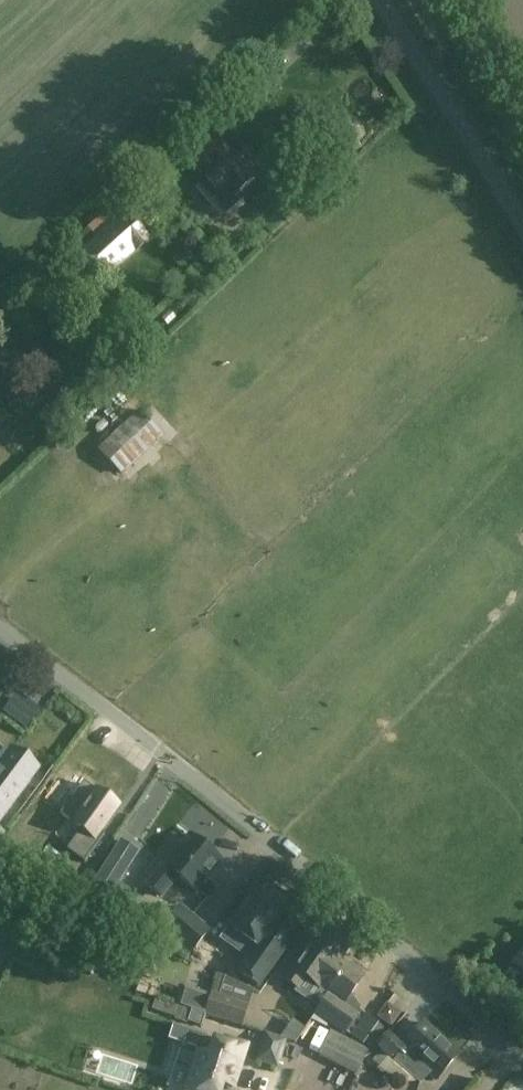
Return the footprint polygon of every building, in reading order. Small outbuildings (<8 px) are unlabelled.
[(222,141),(198,162),(208,174),(197,183),(225,216),(244,199),(239,193),(255,180),(222,141)] [(106,279),(151,241),(126,212),(82,250),(106,279)] [(10,344),(0,334),(0,354),(10,344)] [(121,429),(110,439),(100,429),(88,441),(123,478),(164,439),(139,413),(130,421),(121,412),(112,420),(121,429)] [(37,769),(11,750),(0,765),(0,819),(37,769)] [(103,797),(83,784),(62,813),(60,815),(81,829),(66,850),(84,863),(105,835),(99,831),(116,807),(105,799),(105,798),(103,797)] [(189,836),(167,863),(163,859),(142,885),(162,900),(179,878),(196,892),(198,890),(208,898),(220,883),(210,875),(221,862),(189,836)] [(88,888),(116,906),(127,889),(116,882),(137,851),(120,840),(88,888)] [(229,929),(251,944),(247,949),(253,953),(239,973),(258,987),(291,940),(275,929),(287,913),(282,909),(284,905),(265,892),(263,896),(258,892),(247,909),(245,907),(229,929)] [(211,931),(180,905),(159,930),(190,955),(211,931)] [(320,988),(338,963),(348,948),(321,929),(285,979),(314,1000),(321,989),(320,988)] [(320,988),(321,989),(329,994),(315,1014),(345,1034),(345,1033),(363,1046),(379,1024),(360,1011),(357,1014),(345,1005),(363,978),(360,976),(361,971),(352,965),(347,967),(345,966),(344,967),(338,963),(320,988)] [(248,1006),(218,996),(225,977),(218,975),(203,1014),(205,1015),(241,1027),(248,1006)] [(145,1000),(194,1010),(200,982),(173,976),(170,991),(147,986),(145,1000)] [(377,1047),(392,1060),(421,1085),(429,1075),(436,1081),(459,1054),(424,1023),(404,1046),(389,1033),(377,1047)] [(202,1048),(205,1037),(173,1026),(168,1041),(180,1045),(179,1048),(186,1050),(187,1047),(196,1051),(195,1055),(198,1056),(187,1089),(221,1089),(222,1086),(232,1089),(245,1050),(225,1043),(223,1046),(214,1043),(211,1051),(202,1048)] [(368,1050),(330,1031),(317,1056),(355,1075),(368,1050)] [(257,1062),(278,1069),(287,1042),(266,1035),(257,1062)]
